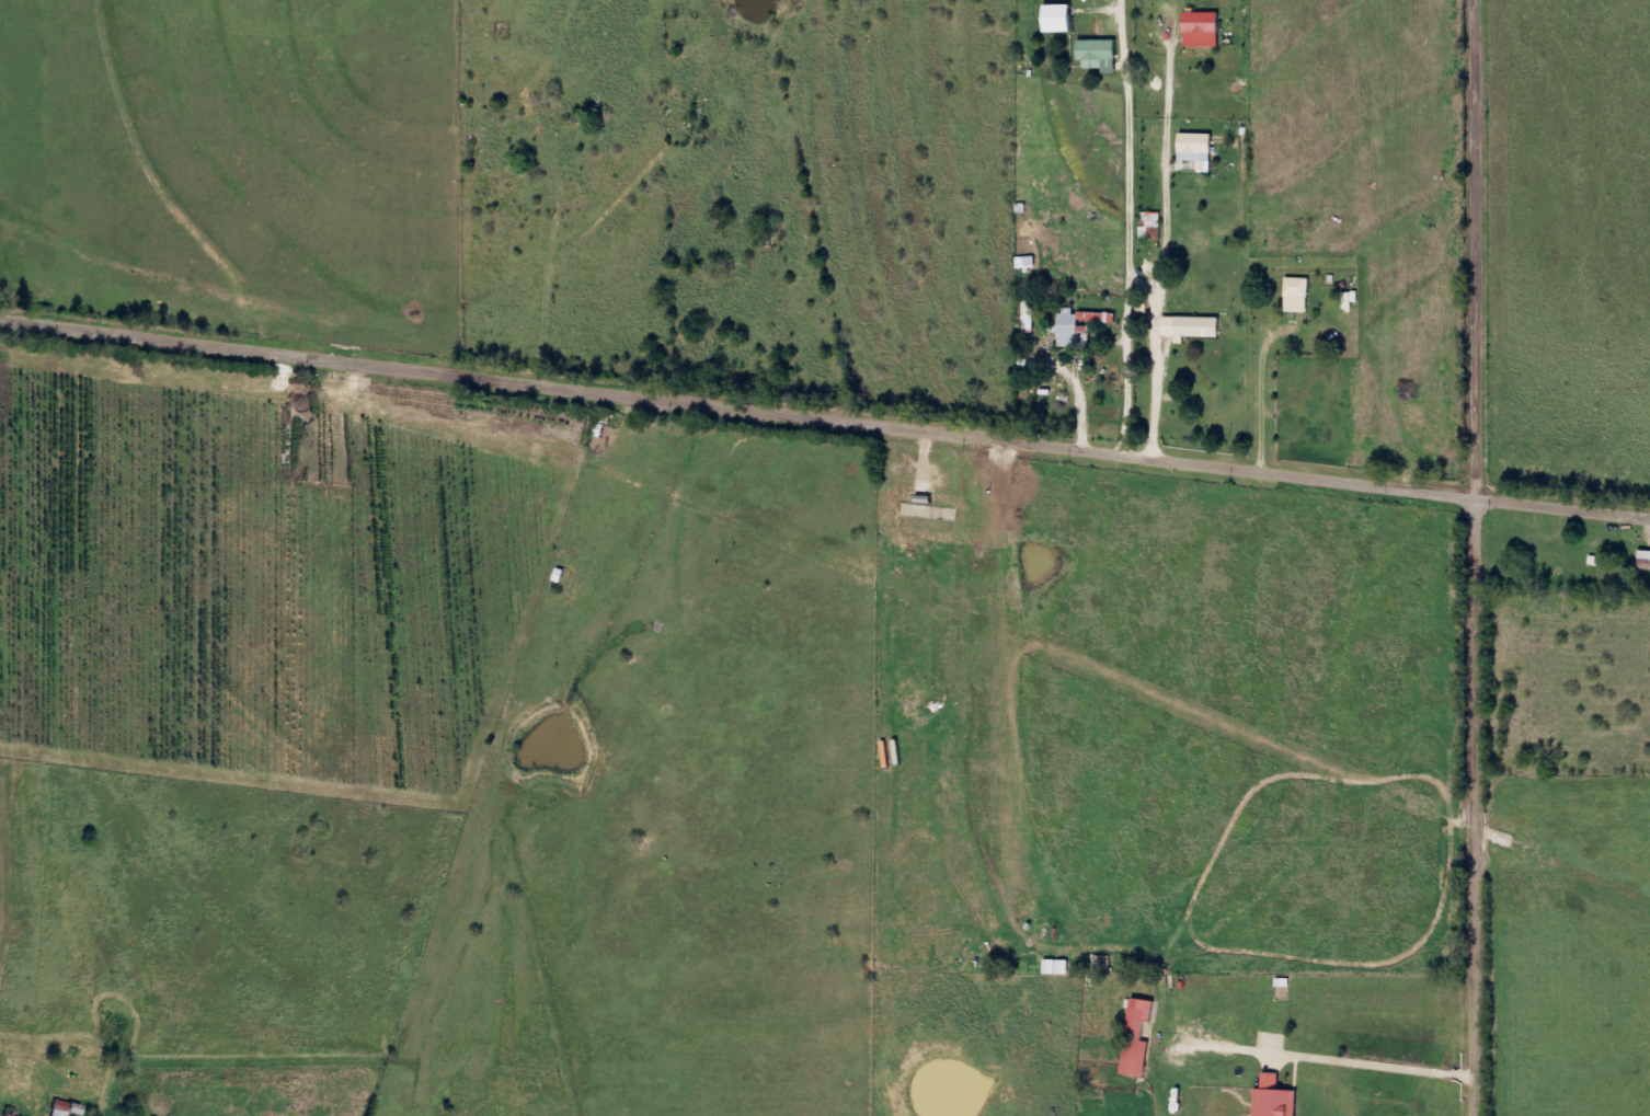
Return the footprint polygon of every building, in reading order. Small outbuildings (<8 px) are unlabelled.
[(1076,33),(1076,6),(1049,6),(1050,34),(1076,33)] [(1188,48),(1223,48),(1224,14),(1189,14),(1188,48)] [(1118,41),(1082,41),(1083,62),(1089,62),(1089,70),(1107,69),(1108,75),(1120,74),(1120,48),(1119,48),(1118,41)] [(1216,163),(1216,135),(1184,135),(1183,162),(1216,163)] [(1165,242),(1165,214),(1144,213),(1144,241),(1165,242)] [(1313,314),(1314,280),(1290,279),(1289,313),(1313,314)] [(1028,302),(1029,333),(1039,332),(1039,315),(1041,315),(1041,302),(1028,302)] [(1093,348),(1093,327),(1082,327),(1082,322),(1118,323),(1118,314),(1077,314),(1077,309),(1064,309),(1063,348),(1093,348)] [(1224,319),(1168,318),(1167,337),(1181,338),(1181,345),(1189,345),(1189,338),(1224,339),(1224,319)] [(1149,948),(1150,936),(1136,935),(1135,947),(1149,948)] [(1149,1078),(1154,1043),(1147,1042),(1150,1022),(1158,1023),(1161,1003),(1137,999),(1126,1075),(1149,1078)] [(1302,1092),(1283,1091),(1284,1074),(1267,1074),(1266,1090),(1259,1090),(1258,1115),(1301,1115),(1302,1092)] [(85,1107),(59,1099),(54,1115),(71,1115),(71,1114),(79,1115),(83,1115),(85,1107)]
